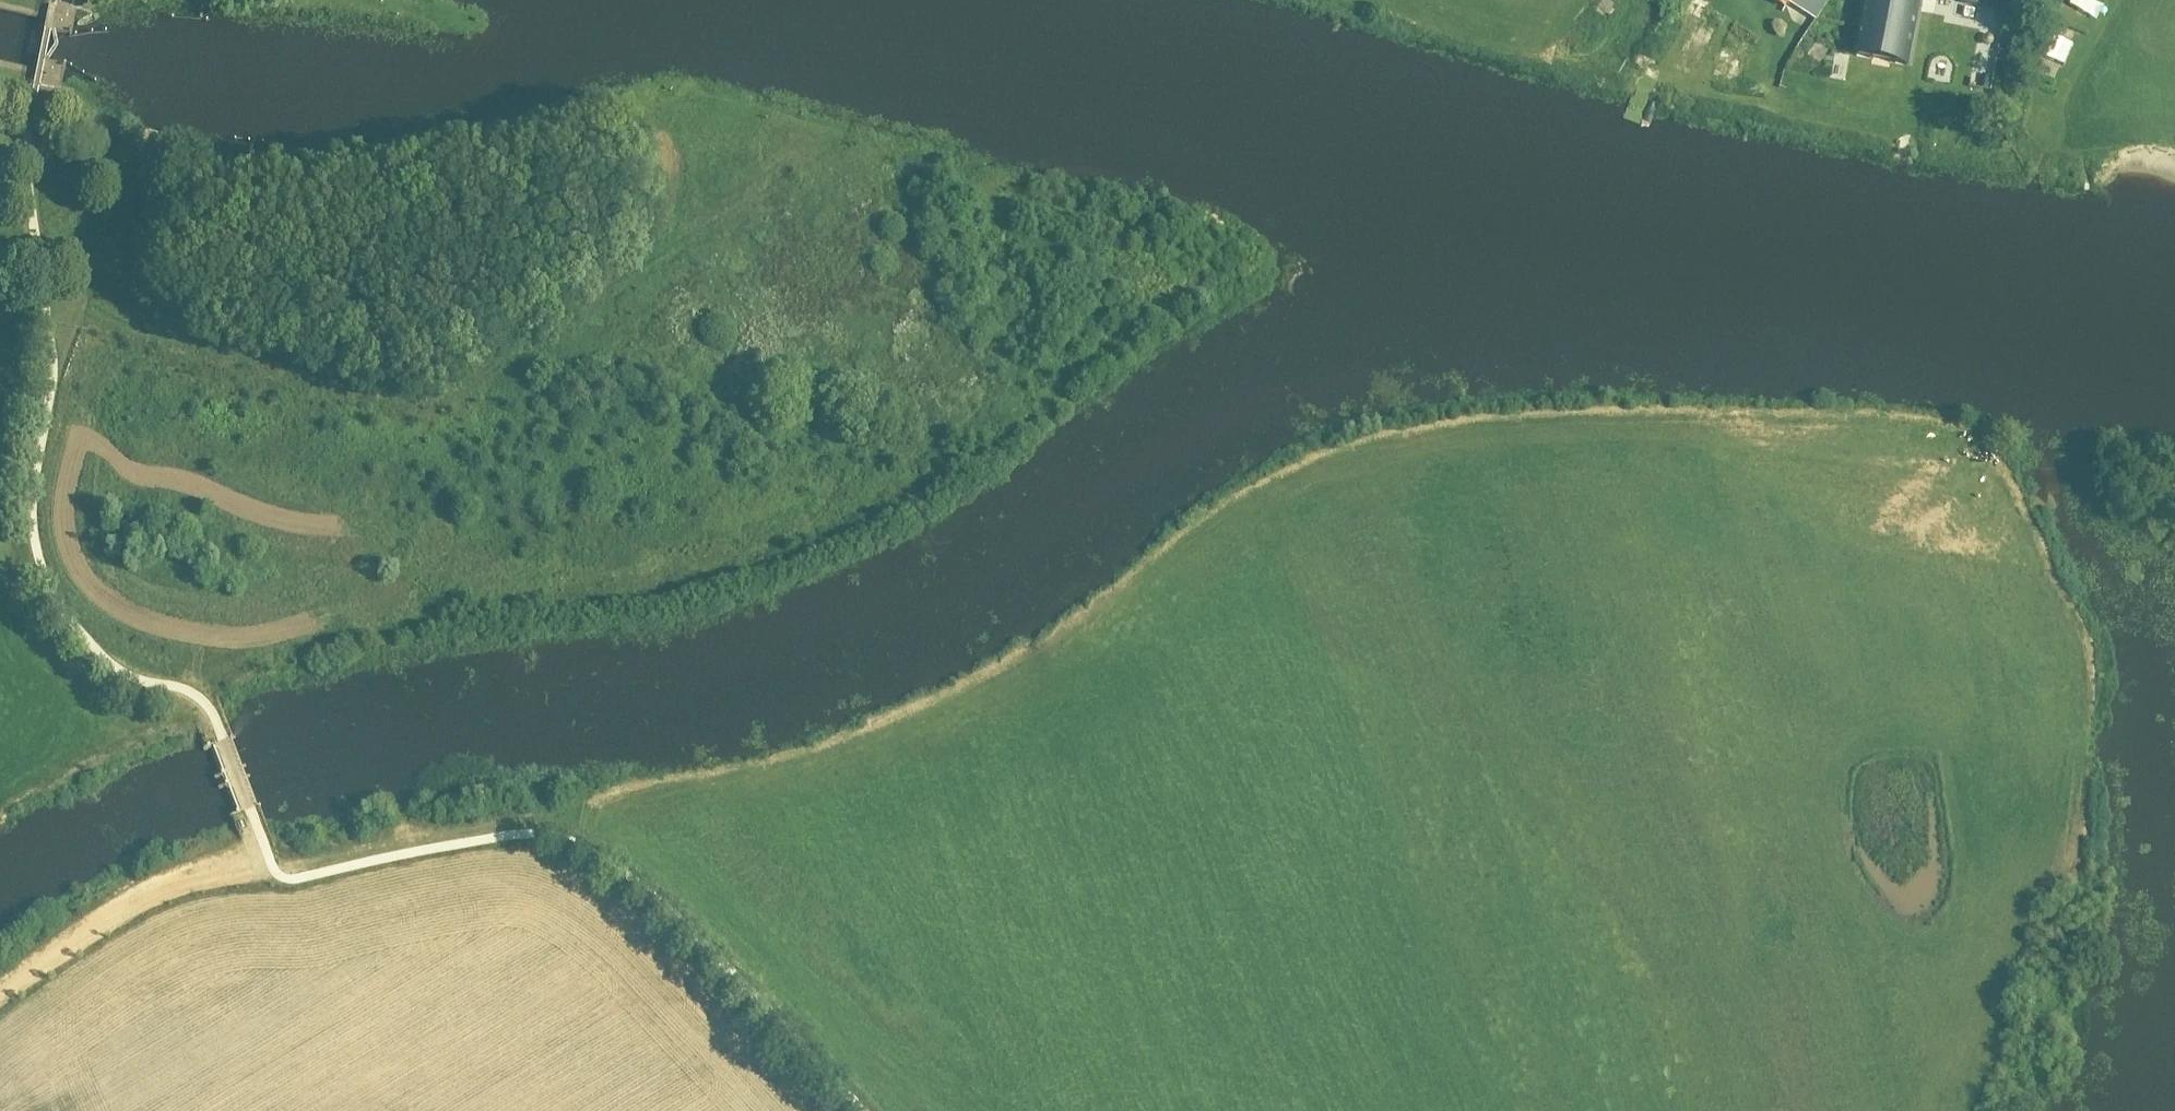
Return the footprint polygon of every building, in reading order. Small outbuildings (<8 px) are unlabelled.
[(1799,7),(1816,18),(1827,0),(1803,0),(1799,7)] [(1919,0),(1866,0),(1856,55),(1907,65),(1919,0)] [(1961,20),(1983,25),(1988,0),(1965,0),(1961,20)] [(2092,15),(2099,0),(2078,0),(2074,7),(2092,15)] [(2068,65),(2078,47),(2059,37),(2049,54),(2068,65)]
